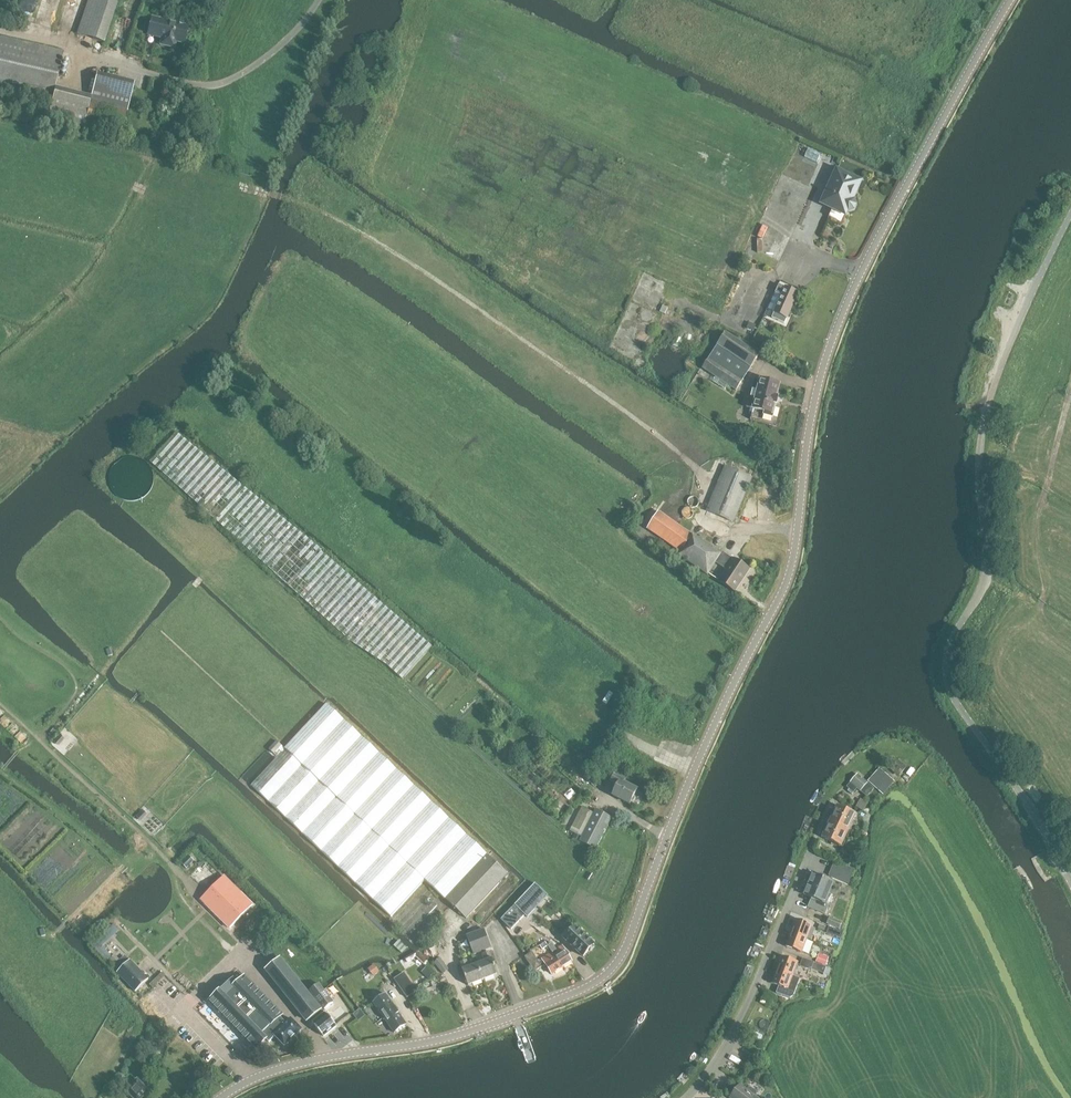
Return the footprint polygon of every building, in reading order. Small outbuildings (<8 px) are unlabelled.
[(104,43),(118,0),(88,0),(77,34),(104,43)] [(175,24),(152,18),(148,35),(162,39),(160,45),(174,49),(176,42),(183,44),(187,27),(183,26),(185,17),(177,15),(175,24)] [(54,88),(63,52),(0,37),(0,89),(51,101),(54,88)] [(126,111),(133,87),(95,77),(90,97),(89,102),(90,103),(126,111)] [(89,102),(90,97),(54,88),(51,101),(48,117),(84,126),(85,124),(90,103),(89,102)] [(126,111),(90,103),(85,124),(121,133),(126,111)] [(849,198),(858,180),(837,171),(822,204),(838,212),(840,207),(849,211),(854,209),(856,205),(854,200),(849,198)] [(798,294),(779,286),(776,293),(782,296),(774,313),(788,319),(798,294)] [(749,323),(747,328),(754,331),(756,325),(749,323)] [(703,369),(728,385),(736,391),(759,355),(726,334),(703,369)] [(777,404),(775,403),(777,398),(779,398),(779,397),(777,397),(780,385),(754,379),(747,408),(753,410),(751,420),(771,425),(775,409),(774,408),(775,404),(777,404)] [(387,665),(403,680),(432,647),(319,551),(320,549),(177,433),(151,462),(351,642),(369,654),(387,665)] [(726,467),(707,511),(734,522),(753,479),(726,467)] [(708,575),(716,564),(726,571),(719,581),(735,592),(749,570),(734,559),(722,552),(721,554),(659,512),(647,529),(673,547),(672,550),(679,555),(708,575)] [(281,746),(276,741),(269,750),(278,757),(252,786),(391,917),(425,879),(445,899),(487,855),(327,705),(285,749),(281,746)] [(899,758),(890,770),(898,777),(908,765),(899,758)] [(883,795),(895,782),(880,768),(867,781),(883,795)] [(874,789),(858,774),(847,787),(849,789),(848,791),(852,795),(857,789),(867,798),(874,789)] [(612,796),(630,805),(638,790),(623,783),(624,780),(615,776),(611,782),(617,785),(612,796)] [(573,788),(566,794),(571,799),(578,793),(573,788)] [(863,811),(868,803),(860,799),(855,807),(863,811)] [(831,822),(847,830),(854,814),(839,806),(831,822)] [(596,849),(612,818),(596,810),(580,842),(596,849)] [(847,830),(831,822),(823,838),(839,846),(847,830)] [(508,875),(487,855),(445,899),(466,919),(508,875)] [(849,884),(855,870),(834,861),(828,875),(849,884)] [(804,895),(812,898),(808,908),(824,915),(829,905),(825,904),(834,883),(813,874),(813,875),(812,876),(808,875),(805,881),(809,883),(805,895),(804,895)] [(201,900),(230,929),(255,905),(225,876),(201,900)] [(542,897),(532,888),(514,906),(524,916),(542,897)] [(524,916),(514,906),(502,919),(512,929),(524,916)] [(839,929),(841,923),(830,918),(827,924),(839,929)] [(791,934),(807,939),(812,926),(796,920),(791,934)] [(108,959),(114,954),(105,945),(122,929),(115,921),(92,942),(108,959)] [(594,945),(572,924),(561,936),(583,957),(594,945)] [(467,936),(467,937),(473,955),(491,948),(484,930),(467,936)] [(807,939),(791,934),(786,947),(802,953),(807,939)] [(572,962),(563,946),(557,950),(552,943),(548,946),(545,943),(540,946),(542,950),(548,947),(552,953),(562,968),(572,962)] [(417,952),(405,959),(407,963),(416,958),(424,965),(427,962),(417,952)] [(485,962),(478,965),(483,980),(498,975),(492,960),(489,952),(483,955),(485,962)] [(562,968),(552,953),(543,960),(539,963),(532,953),(524,958),(534,972),(546,965),(552,975),(562,968)] [(433,961),(444,973),(449,969),(438,956),(433,961)] [(819,956),(816,962),(826,966),(829,960),(819,956)] [(777,971),(793,976),(798,963),(782,957),(777,971)] [(266,970),(307,1021),(321,1010),(280,959),(266,970)] [(803,959),(800,967),(809,970),(810,968),(824,973),(825,967),(814,963),(803,959)] [(136,992),(149,980),(130,961),(117,973),(136,992)] [(468,986),(483,980),(478,965),(470,969),(467,961),(460,963),(463,970),(462,970),(468,986)] [(375,975),(382,970),(377,962),(370,967),(375,975)] [(793,976),(777,971),(772,984),(779,986),(776,994),(790,999),(793,997),(800,979),(793,976)] [(394,980),(401,989),(410,982),(404,974),(394,980)] [(280,1017),(282,1015),(245,977),(234,987),(235,988),(226,997),(220,991),(209,1001),(256,1050),(267,1040),(269,1043),(275,1037),(274,1036),(286,1024),(280,1017)] [(417,991),(410,982),(401,989),(407,998),(417,991)] [(311,991),(325,1009),(333,1003),(330,998),(332,996),(327,989),(324,991),(318,985),(311,991)] [(768,1006),(773,996),(765,992),(760,1002),(768,1006)] [(373,1003),(384,1018),(396,1010),(385,995),(373,1003)] [(406,1025),(396,1010),(384,1018),(394,1033),(406,1025)] [(325,1012),(312,1022),(315,1026),(324,1037),(337,1026),(325,1012)] [(285,1047),(302,1030),(291,1019),(286,1024),(274,1036),(275,1037),(285,1047)] [(225,1072),(229,1077),(234,1072),(229,1068),(225,1072)] [(127,1091),(134,1097),(142,1097),(149,1091),(138,1080),(127,1091)] [(756,1091),(751,1087),(749,1088),(748,1089),(740,1083),(730,1097),(731,1097),(759,1097),(755,1095),(756,1093),(756,1091)]
